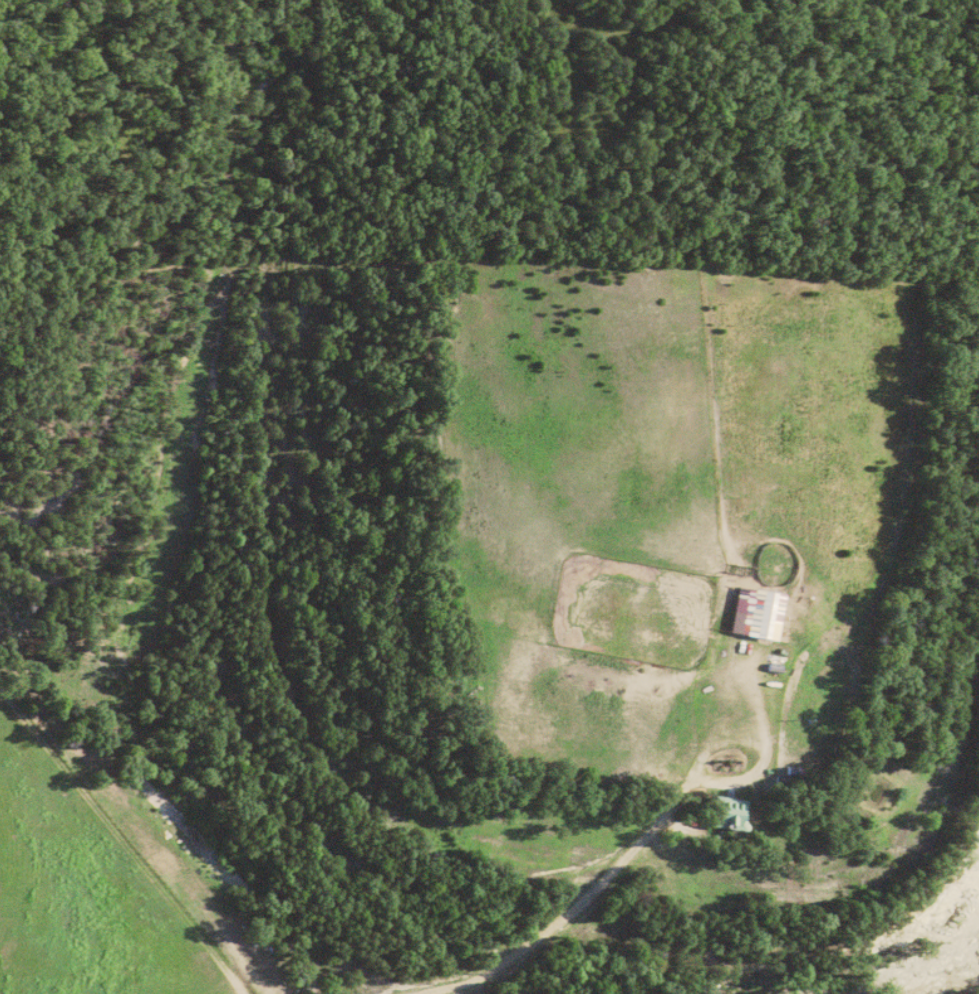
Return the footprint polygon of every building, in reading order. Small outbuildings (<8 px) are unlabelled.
[(784,593),(737,588),(731,633),(778,639),(784,593)] [(743,832),(744,824),(743,824),(747,801),(716,796),(711,826),(743,832)]
